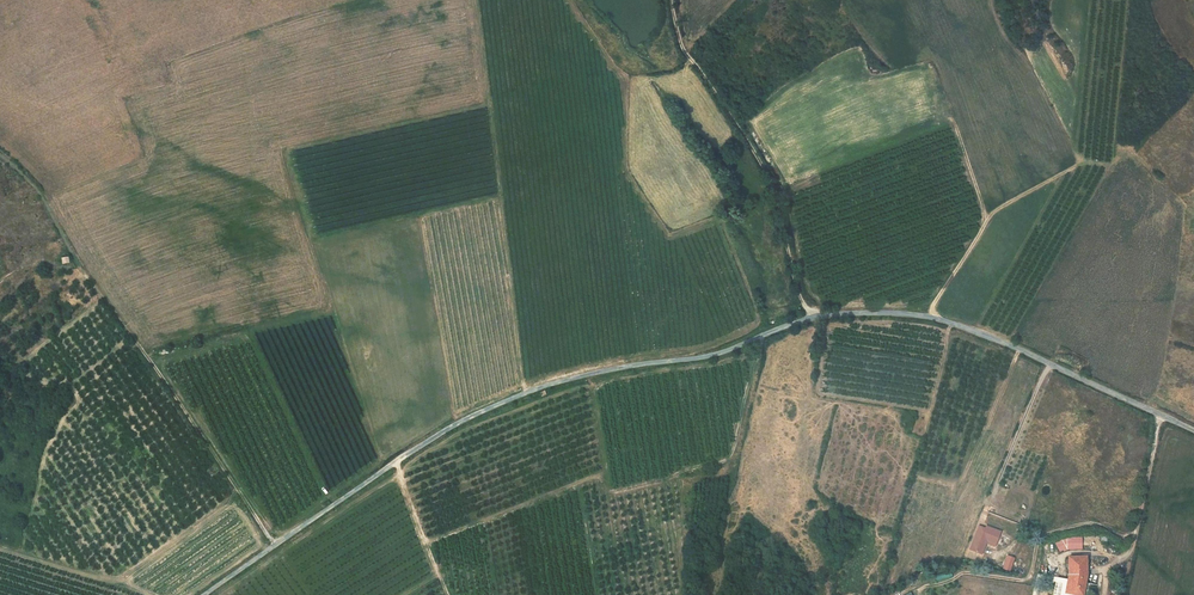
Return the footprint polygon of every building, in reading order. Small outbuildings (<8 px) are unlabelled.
[(986,525),(985,528),(979,526),(969,549),(982,554),(986,543),(996,546),(1002,531),(986,525)] [(1060,552),(1064,550),(1064,551),(1067,550),(1082,549),(1082,537),(1067,538),(1067,539),(1063,541),(1062,539),(1055,543),(1060,552)] [(1015,558),(1007,556),(1003,568),(1010,570),(1015,558)] [(1068,594),(1072,594),(1081,594),(1085,578),(1085,566),(1086,557),(1079,557),(1069,557),(1069,567),(1067,580),(1070,581),(1068,594)]
